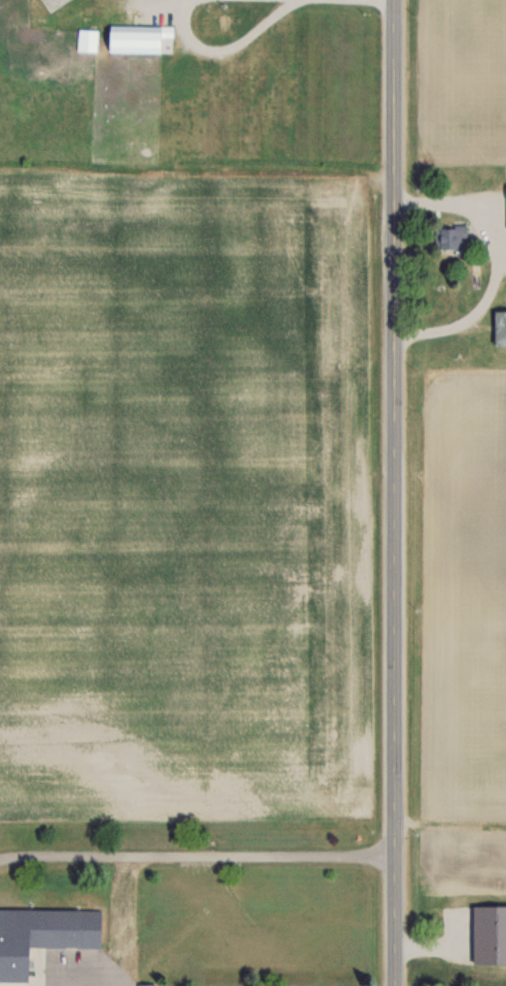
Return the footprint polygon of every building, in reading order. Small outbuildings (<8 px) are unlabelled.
[(158,52),(158,26),(106,25),(106,51),(158,52)] [(94,41),(94,30),(80,30),(80,41),(94,41)] [(464,249),(464,225),(436,225),(436,249),(464,249)] [(505,346),(505,312),(491,312),(491,346),(505,346)] [(24,981),(24,946),(99,947),(100,910),(0,908),(0,981),(24,981)]
